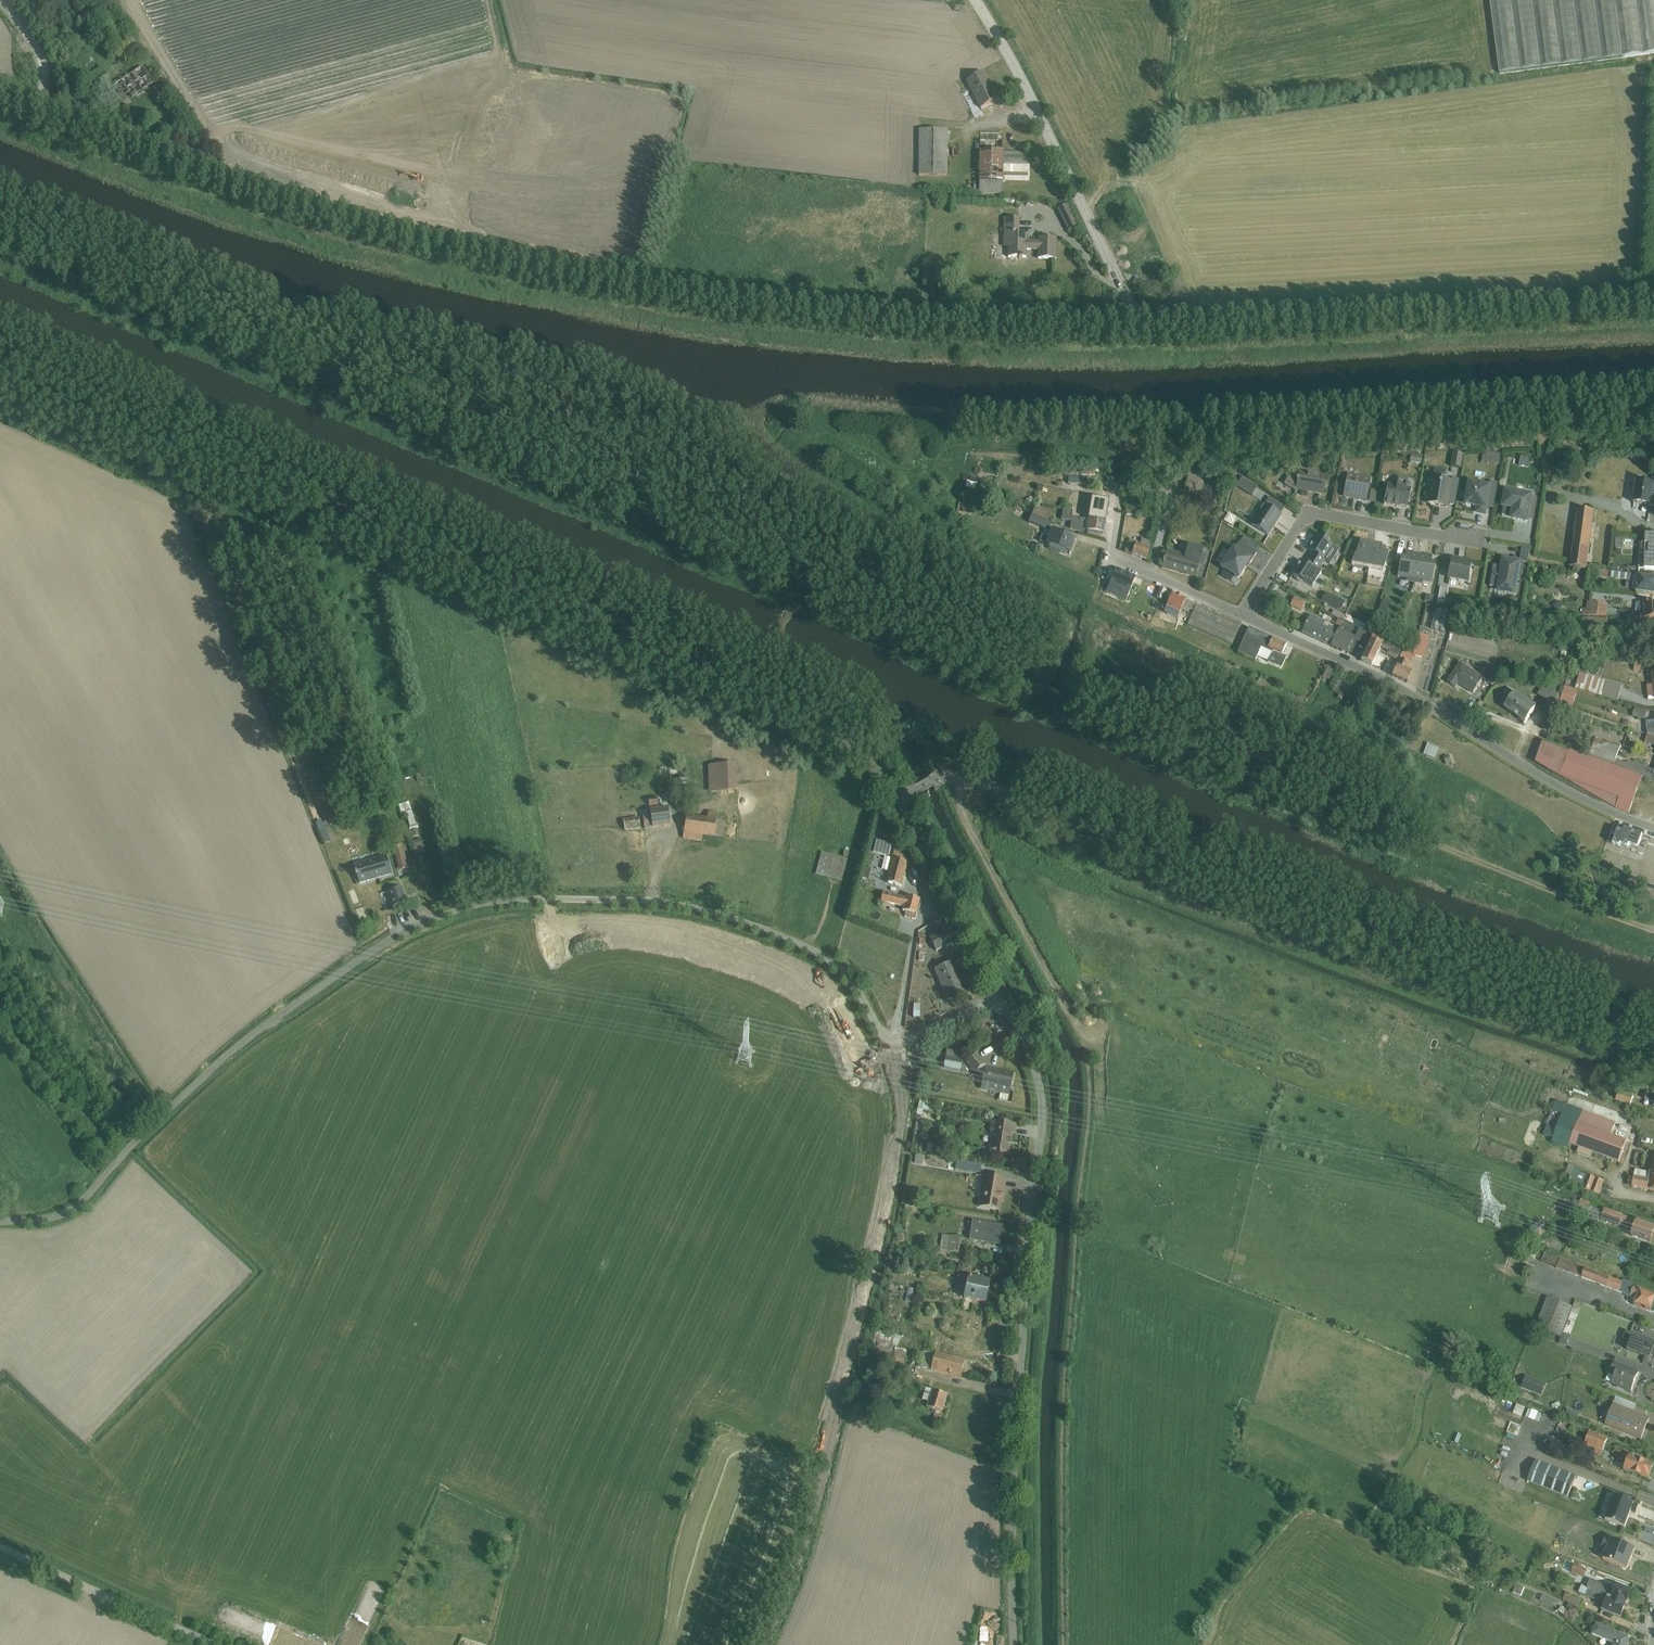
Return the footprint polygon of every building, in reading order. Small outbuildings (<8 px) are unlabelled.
[(1500,73),(1653,53),(1653,0),(1491,0),(1500,73)] [(128,50),(120,55),(124,61),(132,56),(128,50)] [(142,66),(114,85),(122,98),(130,93),(133,98),(141,94),(141,92),(154,84),(142,66)] [(983,73),(966,81),(980,109),(994,103),(997,101),(983,73)] [(948,129),(919,130),(919,176),(947,176),(948,129)] [(1003,139),(980,139),(979,196),(1002,196),(1003,182),(1029,182),(1029,153),(1003,153),(1003,139)] [(1124,179),(1110,183),(1113,194),(1126,190),(1124,179)] [(1067,205),(1057,210),(1068,232),(1078,227),(1067,205)] [(1004,218),(1003,247),(1008,247),(1008,258),(1025,259),(1026,250),(1039,250),(1038,259),(1056,259),(1056,238),(1038,237),(1038,241),(1027,241),(1027,234),(1020,234),(1019,218),(1004,218)] [(1452,453),(1450,467),(1462,468),(1464,454),(1452,453)] [(1411,455),(1409,463),(1421,465),(1422,456),(1411,455)] [(1484,455),(1482,461),(1500,465),(1501,458),(1484,455)] [(1052,468),(1050,480),(1058,482),(1058,484),(1069,486),(1070,475),(1079,476),(1079,469),(1052,468)] [(1190,468),(1185,488),(1200,492),(1205,478),(1201,477),(1202,472),(1190,468)] [(1290,475),(1284,484),(1294,491),(1296,487),(1324,493),(1328,476),(1308,472),(1308,474),(1299,473),(1298,477),(1290,475)] [(1366,501),(1369,490),(1371,478),(1347,474),(1343,496),(1354,498),(1354,497),(1359,498),(1358,500),(1366,501)] [(1242,476),(1236,487),(1251,496),(1258,486),(1242,476)] [(1447,504),(1451,481),(1430,477),(1425,503),(1447,507),(1447,504)] [(1387,484),(1383,505),(1400,508),(1400,506),(1407,508),(1411,489),(1406,488),(1407,480),(1398,478),(1397,486),(1387,484)] [(1451,481),(1447,504),(1454,506),(1459,480),(1452,478),(1451,481)] [(966,480),(964,486),(974,488),(975,484),(972,483),(973,481),(966,480)] [(1633,503),(1651,505),(1653,485),(1653,484),(1636,481),(1633,503)] [(1469,482),(1465,504),(1478,507),(1477,512),(1485,514),(1490,485),(1469,482)] [(1132,486),(1131,493),(1141,495),(1142,487),(1132,486)] [(1369,490),(1366,501),(1375,503),(1377,491),(1369,490)] [(1528,518),(1531,497),(1532,494),(1505,490),(1502,508),(1504,509),(1503,516),(1513,518),(1514,519),(1516,518),(1516,517),(1518,517),(1518,519),(1525,521),(1527,521),(1528,518)] [(1090,507),(1092,495),(1086,494),(1085,505),(1082,505),(1083,502),(1076,501),(1075,505),(1090,507)] [(1072,518),(1105,523),(1109,497),(1092,495),(1090,507),(1075,505),(1073,505),(1072,510),(1072,518)] [(1264,504),(1280,514),(1285,507),(1269,497),(1264,504)] [(1531,497),(1528,518),(1534,520),(1538,498),(1531,497)] [(1280,514),(1264,504),(1263,503),(1249,524),(1267,535),(1273,526),(1275,521),(1276,522),(1281,515),(1280,514)] [(1031,516),(1052,522),(1055,515),(1036,507),(1031,516)] [(1072,518),(1072,510),(1063,509),(1061,520),(1071,522),(1070,528),(1083,532),(1084,531),(1103,534),(1105,523),(1072,518)] [(1578,509),(1570,567),(1587,569),(1594,511),(1578,509)] [(1228,513),(1223,521),(1231,526),(1237,518),(1228,513)] [(1052,522),(1031,516),(1029,522),(1045,529),(1039,542),(1070,554),(1076,540),(1049,529),(1052,522)] [(1646,534),(1645,543),(1640,543),(1640,555),(1645,555),(1645,570),(1653,570),(1653,534),(1646,534)] [(1309,557),(1322,566),(1325,561),(1330,564),(1339,549),(1328,543),(1329,540),(1321,535),(1318,539),(1316,537),(1308,550),(1312,553),(1309,557)] [(1239,544),(1255,553),(1259,547),(1243,537),(1239,544)] [(1140,544),(1151,548),(1153,543),(1142,539),(1140,544)] [(1136,557),(1140,544),(1129,540),(1125,552),(1136,557)] [(1360,542),(1351,564),(1383,570),(1388,553),(1384,553),(1385,547),(1360,542)] [(1255,553),(1239,544),(1238,543),(1235,548),(1234,547),(1221,567),(1238,578),(1248,562),(1250,563),(1256,554),(1255,553)] [(1140,544),(1136,557),(1146,561),(1151,548),(1140,544)] [(1199,566),(1202,555),(1203,550),(1187,546),(1185,556),(1166,550),(1163,563),(1162,567),(1196,576),(1199,566)] [(1523,546),(1520,561),(1528,562),(1530,547),(1523,546)] [(1398,570),(1397,577),(1406,579),(1405,582),(1414,583),(1419,555),(1412,554),(1413,552),(1406,551),(1405,558),(1400,558),(1398,570)] [(1419,555),(1414,583),(1422,585),(1423,582),(1431,583),(1435,564),(1431,563),(1432,555),(1425,554),(1425,556),(1419,555)] [(1202,555),(1199,566),(1204,568),(1208,556),(1202,555)] [(1322,566),(1309,557),(1305,563),(1301,561),(1292,575),(1312,587),(1321,573),(1318,571),(1322,566)] [(1451,558),(1448,579),(1469,582),(1473,562),(1451,558)] [(1494,566),(1490,586),(1498,587),(1497,593),(1514,595),(1520,564),(1509,562),(1509,565),(1504,564),(1504,567),(1494,566)] [(1628,574),(1639,576),(1640,569),(1629,568),(1628,574)] [(1122,583),(1127,573),(1117,569),(1116,571),(1111,569),(1103,587),(1131,599),(1130,602),(1135,605),(1136,602),(1140,604),(1139,607),(1158,616),(1159,614),(1160,611),(1163,606),(1151,600),(1151,602),(1140,597),(1142,593),(1128,587),(1120,584),(1121,582),(1122,583)] [(1628,574),(1599,571),(1598,578),(1611,579),(1611,578),(1628,580),(1627,588),(1636,590),(1636,593),(1653,595),(1653,578),(1639,576),(1628,574)] [(1120,584),(1128,587),(1130,584),(1134,576),(1127,573),(1122,583),(1121,582),(1120,584)] [(1325,592),(1321,601),(1341,610),(1345,601),(1325,592)] [(1163,606),(1160,611),(1175,618),(1177,613),(1179,614),(1181,610),(1186,600),(1172,594),(1166,607),(1163,606)] [(1294,597),(1290,606),(1301,611),(1305,602),(1294,597)] [(1186,600),(1181,610),(1188,613),(1190,610),(1193,611),(1191,618),(1188,617),(1185,623),(1232,644),(1241,624),(1186,600)] [(1556,601),(1553,605),(1556,610),(1560,610),(1563,606),(1561,602),(1556,601)] [(1582,614),(1644,618),(1653,617),(1653,604),(1644,604),(1644,603),(1636,602),(1635,612),(1608,609),(1608,604),(1588,601),(1587,609),(1583,608),(1582,614)] [(1436,609),(1431,628),(1444,632),(1450,613),(1436,609)] [(1331,614),(1343,620),(1345,616),(1333,610),(1331,614)] [(1160,611),(1159,614),(1174,620),(1175,618),(1160,611)] [(1330,646),(1337,632),(1324,626),(1325,622),(1310,615),(1302,633),(1330,646)] [(1585,617),(1584,631),(1607,633),(1608,619),(1585,617)] [(1337,632),(1330,646),(1347,654),(1347,653),(1351,654),(1357,641),(1353,640),(1354,638),(1349,636),(1343,633),(1346,628),(1351,631),(1354,626),(1343,620),(1342,621),(1339,627),(1337,632)] [(1272,653),(1269,661),(1268,662),(1281,668),(1286,657),(1282,656),(1287,645),(1249,628),(1238,652),(1255,660),(1257,656),(1261,648),(1272,653)] [(1353,640),(1357,641),(1367,647),(1373,634),(1359,628),(1354,638),(1353,640)] [(1621,633),(1621,645),(1629,646),(1629,633),(1621,633)] [(1373,634),(1367,647),(1361,661),(1372,666),(1381,647),(1389,651),(1387,654),(1399,660),(1404,648),(1373,634)] [(1404,648),(1399,660),(1392,676),(1407,683),(1412,672),(1409,671),(1412,665),(1409,664),(1413,655),(1424,658),(1429,637),(1418,634),(1413,652),(1404,648)] [(1261,648),(1257,656),(1269,661),(1272,653),(1261,648)] [(1461,662),(1447,682),(1455,687),(1458,683),(1473,693),(1484,677),(1461,662)] [(1329,664),(1323,677),(1329,680),(1336,666),(1329,664)] [(1635,664),(1634,670),(1640,672),(1642,665),(1635,664)] [(1493,669),(1485,680),(1493,685),(1500,675),(1500,674),(1502,672),(1496,668),(1494,670),(1493,669)] [(1580,673),(1575,689),(1619,701),(1623,686),(1580,673)] [(1337,680),(1331,691),(1338,695),(1337,696),(1338,696),(1337,698),(1340,700),(1348,684),(1344,683),(1343,683),(1337,680)] [(1545,684),(1538,695),(1557,708),(1561,694),(1560,693),(1563,688),(1556,683),(1552,689),(1545,684)] [(1565,686),(1560,704),(1572,708),(1578,690),(1565,686)] [(1517,692),(1506,707),(1519,717),(1518,719),(1525,723),(1537,706),(1517,692)] [(1637,708),(1634,716),(1647,720),(1647,711),(1637,708)] [(1383,726),(1381,730),(1387,734),(1390,730),(1383,726)] [(1648,733),(1645,742),(1653,745),(1653,736),(1648,733)] [(1642,777),(1653,780),(1653,769),(1617,757),(1621,745),(1592,736),(1590,743),(1594,744),(1590,757),(1642,777)] [(1642,777),(1590,757),(1544,740),(1537,763),(1616,808),(1629,813),(1642,777)] [(1427,743),(1423,754),(1434,758),(1438,747),(1427,743)] [(1445,747),(1439,750),(1445,765),(1452,762),(1445,747)] [(736,765),(708,766),(709,794),(737,794),(736,765)] [(688,778),(679,778),(679,792),(688,792),(688,778)] [(657,797),(648,798),(650,807),(658,806),(657,797)] [(651,814),(643,815),(645,829),(671,825),(668,807),(650,810),(651,814)] [(686,815),(683,838),(701,841),(702,835),(724,837),(725,822),(717,820),(718,812),(708,811),(708,818),(686,815)] [(639,818),(624,820),(625,831),(641,829),(639,818)] [(324,833),(329,841),(336,837),(331,829),(324,833)] [(421,839),(412,842),(416,855),(425,852),(423,842),(422,842),(421,839)] [(892,844),(885,843),(885,845),(876,843),(873,853),(889,857),(892,844)] [(400,872),(409,869),(403,846),(394,849),(400,872)] [(821,853),(815,875),(841,882),(847,860),(847,859),(849,852),(844,850),(842,858),(821,853)] [(889,872),(887,883),(901,887),(909,856),(895,852),(893,859),(891,858),(888,872),(889,872)] [(397,878),(395,865),(386,867),(385,860),(355,864),(358,884),(397,878)] [(392,909),(406,904),(401,889),(387,893),(392,909)] [(883,893),(881,902),(903,908),(902,911),(906,912),(905,917),(915,919),(920,900),(906,896),(906,898),(883,893)] [(386,894),(379,896),(383,907),(390,905),(386,894)] [(385,918),(395,915),(393,909),(383,913),(385,918)] [(947,929),(930,937),(936,951),(954,943),(947,929)] [(953,962),(935,970),(948,1000),(964,994),(960,982),(961,981),(953,962)] [(946,1056),(958,1059),(959,1052),(947,1049),(946,1056)] [(977,1053),(966,1062),(975,1073),(976,1072),(979,1075),(983,1077),(981,1087),(1010,1092),(1013,1074),(985,1068),(985,1064),(977,1053)] [(958,1059),(946,1056),(944,1067),(961,1071),(963,1060),(958,1059)] [(1619,1092),(1616,1100),(1631,1105),(1634,1097),(1619,1092)] [(1645,1100),(1653,1103),(1653,1094),(1648,1092),(1645,1100)] [(919,1102),(916,1115),(922,1116),(923,1111),(931,1112),(933,1105),(934,1105),(935,1104),(920,1101),(919,1102)] [(1557,1102),(1544,1135),(1553,1138),(1551,1143),(1568,1149),(1570,1145),(1579,1148),(1577,1153),(1591,1158),(1593,1153),(1619,1162),(1627,1141),(1611,1135),(1616,1123),(1557,1102)] [(992,1131),(989,1151),(1009,1154),(1012,1134),(1014,1135),(1016,1124),(991,1121),(990,1131),(992,1131)] [(915,1155),(914,1164),(922,1164),(923,1156),(915,1155)] [(1632,1187),(1653,1191),(1653,1155),(1650,1172),(1636,1169),(1632,1187)] [(957,1161),(955,1169),(980,1173),(981,1165),(957,1161)] [(1569,1164),(1566,1173),(1570,1175),(1569,1177),(1570,1177),(1568,1184),(1599,1195),(1604,1181),(1580,1172),(1581,1169),(1569,1164)] [(983,1176),(979,1207),(999,1210),(1001,1195),(1003,1195),(1006,1179),(983,1176)] [(1574,1200),(1570,1210),(1576,1212),(1576,1213),(1585,1217),(1586,1215),(1599,1220),(1602,1211),(1589,1206),(1592,1198),(1582,1195),(1580,1201),(1574,1200)] [(1653,1232),(1653,1227),(1605,1209),(1601,1220),(1619,1226),(1621,1223),(1633,1228),(1633,1225),(1635,1226),(1631,1235),(1650,1242),(1653,1232)] [(972,1222),(969,1240),(999,1244),(1002,1226),(972,1222)] [(938,1237),(936,1247),(940,1249),(940,1250),(958,1253),(960,1238),(942,1235),(942,1236),(941,1236),(938,1237)] [(919,1246),(918,1253),(928,1255),(929,1248),(919,1246)] [(1653,1302),(1653,1295),(1633,1286),(1633,1284),(1623,1280),(1622,1282),(1544,1253),(1541,1262),(1557,1267),(1557,1269),(1636,1299),(1634,1305),(1651,1311),(1653,1302)] [(968,1277),(963,1298),(986,1303),(990,1281),(968,1277)] [(1547,1297),(1536,1327),(1561,1337),(1573,1307),(1547,1297)] [(873,1340),(894,1345),(898,1346),(899,1340),(895,1339),(897,1335),(876,1330),(873,1340)] [(1623,1338),(1630,1341),(1627,1349),(1645,1356),(1643,1362),(1651,1365),(1653,1359),(1653,1341),(1626,1330),(1623,1338)] [(1563,1335),(1559,1344),(1566,1347),(1569,1337),(1563,1335)] [(894,1345),(873,1340),(869,1356),(890,1361),(894,1345)] [(896,1347),(892,1361),(903,1364),(906,1355),(903,1354),(905,1349),(900,1348),(900,1349),(897,1348),(897,1347),(896,1347)] [(910,1352),(908,1364),(916,1366),(919,1354),(910,1352)] [(921,1354),(918,1366),(960,1377),(964,1361),(924,1352),(923,1354),(921,1354)] [(1614,1363),(1610,1373),(1615,1375),(1612,1383),(1631,1391),(1639,1373),(1614,1363)] [(1526,1376),(1522,1388),(1541,1396),(1546,1384),(1526,1376)] [(925,1388),(922,1400),(928,1402),(926,1408),(932,1409),(931,1412),(939,1415),(940,1412),(942,1412),(947,1395),(925,1388)] [(1613,1404),(1634,1413),(1637,1405),(1616,1396),(1613,1404)] [(1634,1413),(1613,1404),(1605,1425),(1641,1439),(1649,1419),(1634,1413)] [(1568,1409),(1566,1414),(1578,1419),(1580,1414),(1568,1409)] [(936,1415),(933,1421),(941,1423),(943,1417),(936,1415)] [(1590,1431),(1585,1445),(1596,1449),(1594,1454),(1601,1456),(1608,1438),(1590,1431)] [(1616,1447),(1615,1451),(1627,1455),(1628,1451),(1624,1449),(1624,1450),(1616,1447)] [(1628,1461),(1624,1469),(1649,1479),(1653,1466),(1630,1456),(1629,1457),(1628,1461)] [(1557,1554),(1554,1563),(1563,1566),(1566,1557),(1557,1554)] [(1566,1563),(1563,1568),(1584,1578),(1588,1570),(1580,1567),(1582,1563),(1577,1561),(1574,1566),(1566,1563)] [(1587,1587),(1626,1604),(1632,1591),(1616,1584),(1614,1589),(1602,1584),(1604,1580),(1592,1575),(1587,1587)] [(1517,1584),(1513,1592),(1521,1595),(1524,1588),(1517,1584)] [(1626,1604),(1587,1587),(1582,1585),(1579,1593),(1605,1603),(1602,1609),(1620,1617),(1626,1604)] [(1566,1593),(1563,1600),(1581,1607),(1583,1601),(1566,1593)] [(1543,1595),(1541,1601),(1555,1607),(1558,1601),(1543,1595)] [(1561,1607),(1558,1611),(1567,1618),(1570,1613),(1561,1607)] [(1591,1626),(1594,1628),(1592,1634),(1613,1643),(1613,1644),(1628,1644),(1629,1638),(1597,1623),(1596,1625),(1592,1623),(1591,1626)]
